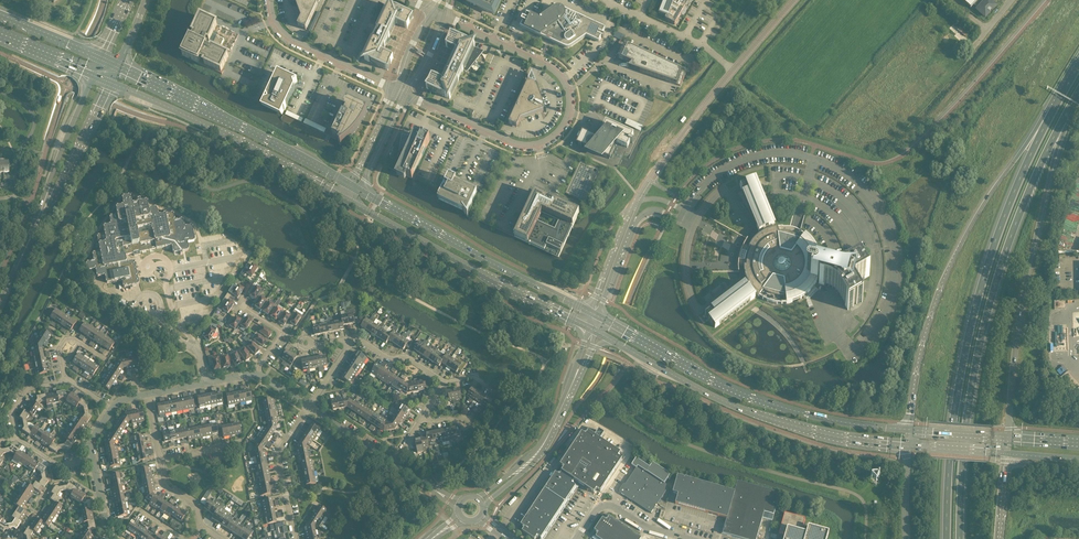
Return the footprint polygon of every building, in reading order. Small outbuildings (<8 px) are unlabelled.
[(301,19),(298,27),(306,30),(320,0),(295,0),(301,19)] [(478,7),(477,6),(477,7),(481,9),(484,11),(488,12),(492,13),(493,10),(495,10),(495,11),(500,0),(482,0),(478,7)] [(658,14),(666,17),(665,19),(675,25),(685,7),(684,6),(686,0),(664,0),(658,14)] [(989,0),(961,0),(971,8),(974,5),(978,9),(977,10),(985,17),(990,12),(995,6),(989,0)] [(364,60),(388,70),(393,59),(382,53),(387,42),(389,43),(390,39),(389,38),(396,23),(407,29),(411,21),(413,17),(389,6),(388,8),(380,4),(378,9),(378,11),(377,13),(377,15),(377,19),(377,24),(376,26),(377,26),(375,30),(378,31),(364,60)] [(523,22),(520,28),(527,31),(541,37),(564,48),(565,48),(567,49),(568,49),(570,48),(571,47),(586,37),(593,40),(599,43),(601,38),(603,38),(604,35),(602,35),(605,29),(603,28),(585,20),(562,9),(561,9),(560,8),(559,8),(558,8),(557,8),(556,9),(554,9),(539,20),(536,19),(539,14),(531,11),(529,15),(527,14),(524,19),(523,19),(521,22),(523,22)] [(220,74),(229,56),(222,53),(224,48),(221,47),(224,40),(217,37),(218,34),(214,32),(217,25),(199,16),(181,56),(219,74),(220,74)] [(450,99),(459,79),(463,71),(466,72),(467,70),(468,68),(470,66),(471,65),(473,63),(475,61),(477,59),(478,58),(480,54),(482,51),(474,47),(475,46),(450,34),(449,40),(446,47),(457,52),(450,67),(449,67),(447,70),(449,71),(443,82),(432,77),(426,89),(450,99)] [(632,65),(631,69),(680,86),(686,73),(624,45),(618,58),(631,64),(632,65)] [(490,63),(495,50),(490,48),(486,62),(490,63)] [(264,103),(263,104),(262,106),(282,115),(295,89),(293,85),(297,83),(278,73),(267,97),(268,101),(264,103)] [(532,74),(509,125),(517,128),(520,120),(544,111),(546,112),(532,74)] [(343,115),(333,137),(333,138),(339,140),(340,140),(339,144),(341,145),(343,143),(344,142),(347,140),(350,138),(352,136),(353,134),(355,132),(356,131),(361,125),(364,118),(367,111),(347,102),(343,109),(346,111),(344,116),(343,115)] [(483,108),(493,112),(496,107),(486,102),(483,108)] [(301,123),(303,119),(287,111),(285,115),(301,123)] [(305,119),(303,123),(324,133),(326,129),(305,119)] [(599,138),(582,131),(576,144),(609,159),(615,146),(614,145),(616,143),(627,148),(630,143),(631,143),(632,143),(633,143),(633,142),(633,141),(631,140),(633,135),(606,122),(602,129),(599,126),(596,129),(601,133),(600,135),(601,136),(599,138)] [(416,136),(414,138),(411,138),(402,136),(403,136),(399,161),(398,161),(403,163),(398,172),(397,176),(405,179),(406,176),(412,178),(430,140),(422,136),(421,138),(416,136)] [(566,194),(571,196),(584,202),(599,170),(580,162),(566,194)] [(447,180),(444,188),(439,199),(462,210),(467,217),(468,217),(467,215),(477,194),(455,184),(456,181),(449,178),(448,180),(447,180)] [(745,284),(705,315),(715,328),(754,298),(752,295),(755,293),(757,295),(760,297),(762,299),(765,300),(768,302),(770,302),(773,303),(776,304),(779,304),(781,304),(785,304),(787,304),(790,304),(793,303),(795,302),(797,301),(800,300),(802,299),(804,297),(806,296),(809,293),(811,291),(813,288),(815,285),(816,283),(819,283),(819,284),(827,286),(830,287),(832,288),(834,289),(835,291),(837,293),(839,294),(848,310),(848,309),(849,309),(861,302),(862,302),(853,287),(854,284),(869,276),(869,275),(868,276),(861,262),(861,261),(846,270),(844,271),(841,272),(838,272),(836,272),(833,272),(830,272),(822,270),(820,270),(820,267),(820,264),(820,261),(819,259),(819,256),(818,254),(817,251),(815,248),(814,246),(813,244),(811,242),(809,240),(807,238),(806,236),(803,235),(801,233),(799,232),(797,231),(796,231),(792,230),(788,229),(786,228),(784,228),(783,228),(781,228),(776,229),(772,230),(771,227),(774,226),(755,180),(755,179),(754,179),(755,180),(741,186),(740,185),(742,191),(736,193),(739,198),(742,203),(741,203),(741,202),(740,202),(744,208),(743,206),(744,205),(747,210),(748,213),(751,219),(755,227),(757,227),(759,232),(762,231),(763,233),(761,235),(759,236),(757,238),(755,240),(753,241),(752,243),(750,246),(749,247),(744,245),(745,244),(744,243),(743,244),(742,245),(741,246),(741,248),(740,249),(739,251),(739,253),(738,253),(737,253),(737,254),(737,255),(737,256),(738,256),(737,257),(736,257),(735,257),(735,258),(736,258),(737,258),(737,259),(737,261),(737,262),(737,263),(737,264),(737,266),(737,267),(739,267),(739,266),(744,266),(744,267),(744,271),(745,276),(746,279),(747,281),(749,285),(747,287),(745,284)] [(535,193),(514,237),(544,250),(543,252),(558,258),(579,213),(535,193)] [(140,252),(155,249),(155,248),(157,248),(157,249),(165,247),(171,246),(173,253),(174,253),(174,254),(180,253),(180,255),(183,255),(182,252),(188,251),(188,250),(189,250),(187,243),(194,242),(194,241),(195,240),(192,226),(191,227),(191,226),(185,227),(185,226),(184,226),(183,220),(182,220),(182,219),(176,221),(175,220),(173,214),(172,214),(172,213),(167,214),(166,212),(163,212),(164,215),(158,216),(158,215),(157,215),(156,209),(155,209),(155,208),(149,210),(149,209),(148,209),(147,203),(146,203),(146,202),(140,203),(140,201),(137,201),(137,204),(132,205),(132,204),(131,204),(130,198),(129,199),(129,198),(122,199),(123,200),(122,200),(123,206),(122,206),(122,207),(116,208),(116,209),(115,209),(117,216),(110,218),(110,219),(109,219),(110,226),(104,227),(104,228),(103,228),(104,235),(97,236),(98,237),(97,237),(100,252),(93,253),(93,254),(92,255),(93,261),(87,263),(87,264),(86,264),(87,270),(88,270),(88,271),(95,270),(96,276),(97,276),(98,277),(104,276),(106,283),(107,282),(107,283),(122,280),(123,289),(124,289),(124,288),(130,287),(130,289),(133,289),(132,286),(138,285),(138,284),(139,284),(134,262),(133,261),(127,263),(127,264),(126,264),(125,262),(126,262),(125,256),(124,256),(124,254),(125,254),(126,255),(133,254),(134,256),(140,255),(140,252)] [(252,265),(250,268),(246,265),(240,274),(247,279),(249,276),(251,277),(257,268),(256,267),(256,266),(255,266),(254,265),(253,265),(252,265)] [(233,286),(226,295),(232,299),(234,296),(237,299),(243,289),(242,289),(242,288),(242,287),(241,287),(240,287),(240,286),(239,287),(238,286),(239,285),(235,282),(233,286)] [(255,300),(258,296),(258,295),(260,292),(261,290),(256,287),(253,285),(248,292),(251,294),(250,296),(255,300)] [(112,299),(131,311),(134,307),(116,295),(112,299)] [(226,304),(222,310),(223,311),(224,311),(224,312),(225,312),(225,313),(226,313),(227,313),(234,304),(230,302),(232,299),(226,295),(222,301),(226,304)] [(260,297),(258,296),(255,300),(253,302),(256,304),(254,306),(260,310),(262,307),(266,301),(260,297)] [(268,315),(270,312),(274,306),(268,302),(268,303),(266,301),(262,307),(265,308),(262,312),(268,315)] [(274,305),(274,306),(270,312),(273,314),(270,317),(276,321),(278,317),(282,311),(277,308),(277,307),(274,305)] [(55,321),(61,312),(56,309),(50,317),(55,321)] [(355,323),(354,318),(353,314),(355,313),(354,309),(346,311),(349,325),(355,323)] [(294,310),(290,316),(290,317),(289,317),(292,319),(290,323),(295,326),(301,317),(296,313),(297,312),(294,310)] [(284,326),(289,317),(290,317),(290,316),(285,313),(284,313),(282,311),(278,317),(281,319),(278,322),(284,326)] [(60,324),(66,316),(61,312),(55,321),(60,324)] [(366,330),(374,318),(376,315),(374,314),(372,317),(369,320),(366,318),(361,327),(366,330)] [(66,316),(60,324),(65,327),(71,319),(66,316)] [(339,318),(336,319),(336,321),(338,331),(344,330),(344,326),(343,326),(341,316),(339,316),(339,318)] [(241,320),(240,320),(235,317),(234,319),(231,317),(226,326),(228,328),(229,326),(234,330),(235,329),(237,326),(238,324),(241,320)] [(245,319),(242,318),(240,320),(241,320),(238,324),(241,326),(246,330),(252,321),(247,317),(245,319)] [(327,333),(332,332),(330,318),(327,319),(327,320),(324,321),(324,324),(327,333)] [(332,332),(338,331),(336,321),(333,322),(332,318),(330,318),(332,332)] [(376,320),(374,318),(366,330),(371,333),(377,325),(374,323),(376,320)] [(71,319),(65,327),(70,331),(76,322),(71,319)] [(321,335),(327,333),(324,324),(321,324),(320,320),(318,321),(321,335)] [(315,336),(321,335),(318,321),(312,322),(313,326),(315,336)] [(84,334),(90,326),(85,322),(79,331),(84,334)] [(371,333),(376,337),(384,325),(382,324),(379,327),(377,325),(371,333)] [(207,333),(204,338),(205,339),(206,340),(207,341),(208,341),(209,341),(217,330),(214,329),(209,325),(204,332),(207,333)] [(386,326),(384,325),(376,337),(381,340),(386,332),(384,330),(386,326)] [(90,326),(84,334),(89,338),(95,329),(90,326)] [(46,327),(44,331),(43,331),(40,336),(48,341),(52,336),(54,332),(46,327)] [(257,335),(261,338),(263,335),(268,339),(272,333),(262,327),(259,332),(257,331),(255,334),(257,335)] [(386,332),(381,340),(386,343),(388,340),(396,328),(394,327),(389,334),(386,332)] [(398,329),(396,328),(388,340),(393,343),(399,335),(396,333),(398,329)] [(95,329),(89,338),(94,341),(100,332),(95,329)] [(99,344),(105,336),(100,332),(94,341),(99,344)] [(393,343),(398,346),(406,335),(404,333),(402,337),(399,335),(393,343)] [(250,341),(251,343),(255,346),(257,343),(263,347),(266,341),(261,338),(257,335),(255,334),(251,339),(250,341)] [(408,336),(406,335),(398,346),(403,350),(406,346),(408,348),(412,343),(406,339),(408,336)] [(48,341),(40,336),(37,341),(43,345),(45,347),(48,341)] [(105,336),(99,344),(104,348),(110,339),(105,336)] [(110,339),(104,348),(109,351),(115,342),(110,339)] [(419,353),(427,341),(425,340),(423,343),(419,341),(414,350),(419,353)] [(33,345),(35,351),(42,350),(41,347),(43,345),(37,341),(33,345)] [(427,341),(419,353),(424,356),(430,348),(427,346),(429,343),(427,341)] [(259,351),(255,346),(251,343),(247,347),(245,345),(243,347),(244,349),(247,353),(250,350),(255,355),(259,351)] [(430,348),(424,356),(429,360),(437,348),(435,347),(432,350),(430,348)] [(429,360),(434,363),(440,353),(438,351),(439,349),(437,348),(429,360)] [(238,350),(235,351),(238,357),(241,356),(245,362),(251,358),(247,353),(244,349),(239,352),(238,350)] [(283,366),(291,354),(284,349),(278,358),(283,361),(281,364),(283,366)] [(229,353),(227,354),(227,356),(228,360),(232,360),(235,366),(240,363),(238,357),(235,351),(229,353)] [(434,363),(439,367),(441,363),(447,355),(449,351),(448,351),(447,353),(445,352),(443,355),(440,353),(434,363)] [(441,363),(446,366),(452,358),(449,356),(451,353),(449,351),(447,355),(441,363)] [(355,358),(364,364),(367,358),(359,353),(355,358)] [(78,366),(83,357),(78,354),(72,362),(78,366)] [(291,366),(296,357),(291,354),(283,366),(285,367),(286,366),(289,368),(291,366)] [(116,367),(122,371),(123,369),(125,368),(126,368),(124,361),(124,358),(123,355),(120,355),(121,359),(120,359),(119,362),(116,366),(116,367)] [(217,356),(218,358),(219,362),(222,362),(223,368),(230,367),(228,360),(227,356),(221,357),(221,355),(217,356)] [(459,358),(451,370),(456,373),(459,375),(467,363),(461,359),(464,356),(461,355),(460,357),(459,358)] [(319,357),(321,371),(324,371),(323,367),(327,366),(325,356),(319,357)] [(452,358),(446,366),(451,370),(459,358),(457,356),(455,360),(452,358)] [(83,357),(78,366),(83,369),(88,360),(83,357)] [(219,362),(218,358),(212,359),(211,357),(208,358),(209,366),(213,365),(214,370),(220,369),(219,362)] [(319,372),(321,371),(319,357),(313,359),(315,368),(318,368),(319,372)] [(130,360),(132,370),(138,368),(136,358),(130,360)] [(360,369),(364,364),(355,358),(352,363),(360,369)] [(88,360),(83,369),(88,372),(93,364),(88,360)] [(307,374),(310,374),(307,360),(301,361),(303,371),(306,370),(307,374)] [(357,374),(360,369),(352,363),(349,368),(357,374)] [(93,364),(88,372),(93,376),(99,367),(93,364)] [(382,368),(376,364),(371,373),(376,377),(382,368)] [(113,365),(110,370),(119,376),(122,371),(116,367),(116,366),(113,365)] [(45,367),(35,369),(37,375),(40,375),(47,373),(45,367)] [(357,374),(349,368),(345,373),(354,378),(357,374)] [(376,377),(381,380),(387,371),(382,368),(376,377)] [(110,370),(107,375),(115,381),(119,376),(110,370)] [(392,375),(387,371),(381,380),(386,383),(392,375)] [(350,384),(354,378),(345,373),(342,378),(350,384)] [(107,375),(103,380),(112,386),(115,381),(107,375)] [(386,383),(391,386),(397,378),(392,375),(386,383)] [(402,381),(397,378),(391,386),(396,390),(402,381)] [(418,379),(416,379),(418,391),(425,390),(424,387),(426,387),(425,380),(423,380),(419,381),(418,379)] [(108,391),(112,386),(103,380),(100,385),(108,391)] [(401,393),(403,391),(402,391),(406,384),(402,381),(396,390),(401,393)] [(409,386),(406,384),(402,391),(403,391),(407,394),(412,393),(411,385),(409,386)] [(477,391),(472,388),(469,385),(465,391),(468,393),(467,396),(470,398),(467,401),(469,403),(477,391)] [(460,389),(454,390),(456,404),(459,403),(458,399),(462,399),(460,389)] [(447,391),(449,400),(449,401),(453,400),(454,404),(456,404),(454,390),(447,391)] [(64,398),(66,400),(67,400),(69,397),(65,394),(65,391),(56,393),(58,399),(64,398)] [(250,391),(244,392),(246,402),(252,401),(250,391)] [(482,394),(477,391),(469,403),(472,404),(474,401),(477,403),(482,394)] [(67,400),(66,400),(66,401),(71,404),(77,396),(71,392),(69,397),(67,400)] [(59,403),(58,399),(56,393),(51,394),(53,404),(59,403)] [(221,393),(215,394),(217,404),(223,403),(221,393)] [(228,406),(234,404),(232,394),(226,396),(228,406)] [(479,409),(487,397),(482,394),(477,403),(480,405),(477,408),(479,409)] [(40,403),(46,402),(45,395),(36,397),(37,400),(35,403),(35,404),(38,406),(40,403)] [(82,399),(77,396),(71,404),(76,408),(78,405),(82,399)] [(199,408),(205,406),(203,396),(197,397),(199,408)] [(493,401),(487,397),(479,409),(482,411),(484,407),(487,409),(493,401)] [(186,400),(188,410),(194,408),(192,398),(186,400)] [(83,408),(84,412),(88,411),(87,407),(89,404),(82,399),(78,405),(83,408)] [(263,401),(264,407),(274,405),(273,399),(263,401)] [(333,410),(339,409),(337,399),(331,400),(333,410)] [(343,401),(345,408),(347,407),(349,409),(354,403),(353,402),(349,399),(344,400),(343,401)] [(355,400),(353,402),(354,403),(349,409),(354,412),(360,403),(355,400)] [(39,406),(38,406),(35,404),(35,403),(31,401),(27,406),(36,411),(39,406)] [(365,407),(360,403),(354,412),(359,415),(365,407)] [(165,414),(163,404),(157,405),(159,416),(165,414)] [(409,415),(411,411),(402,405),(399,411),(409,418),(410,416),(409,415)] [(32,417),(36,411),(27,406),(24,411),(29,414),(29,415),(32,417)] [(359,415),(364,419),(370,410),(365,407),(359,415)] [(375,413),(370,410),(364,419),(369,422),(375,413)] [(19,418),(21,419),(22,420),(23,424),(27,423),(26,419),(29,415),(29,414),(24,411),(19,418)] [(84,412),(84,415),(81,420),(87,424),(91,417),(90,416),(89,415),(88,411),(84,412)] [(136,412),(138,423),(144,421),(142,411),(136,412)] [(408,419),(409,418),(399,411),(395,416),(404,421),(406,418),(408,419)] [(369,422),(374,425),(380,417),(375,413),(369,422)] [(129,421),(131,421),(132,421),(130,414),(125,415),(122,419),(121,419),(128,424),(129,421)] [(124,429),(128,424),(121,419),(122,419),(117,416),(117,417),(116,418),(118,420),(116,423),(124,429)] [(402,424),(404,421),(395,416),(392,421),(398,425),(402,428),(403,427),(404,426),(402,424)] [(385,420),(380,417),(374,425),(379,429),(384,422),(384,423),(385,420)] [(75,423),(83,429),(87,424),(81,420),(78,418),(75,423)] [(395,429),(398,425),(392,421),(391,423),(388,423),(390,431),(395,429)] [(309,428),(307,430),(316,436),(319,437),(322,432),(319,430),(318,430),(320,427),(313,422),(311,425),(309,428)] [(384,432),(390,431),(388,423),(386,424),(384,423),(384,422),(379,429),(384,432)] [(22,431),(29,435),(32,430),(27,426),(27,423),(23,424),(24,428),(23,429),(22,431)] [(80,434),(83,429),(75,423),(71,428),(80,434)] [(121,434),(124,429),(116,423),(114,426),(112,425),(111,427),(121,434)] [(275,423),(267,425),(268,427),(267,429),(266,429),(273,434),(276,429),(275,424),(275,423)] [(216,424),(210,426),(212,436),(218,435),(216,424)] [(239,424),(233,425),(235,435),(241,434),(239,424)] [(223,437),(229,436),(227,426),(221,427),(223,437)] [(32,430),(29,435),(34,439),(40,430),(34,427),(32,430)] [(118,438),(121,434),(111,427),(109,428),(111,430),(109,433),(118,438)] [(77,439),(80,434),(71,428),(68,433),(77,439)] [(269,439),(273,434),(266,429),(267,429),(264,428),(261,433),(269,439)] [(449,429),(452,443),(455,442),(454,438),(457,437),(461,436),(460,431),(456,431),(455,428),(449,429)] [(452,443),(449,429),(443,430),(446,442),(450,442),(450,443),(452,443)] [(40,430),(34,439),(39,442),(45,433),(40,430)] [(307,430),(304,435),(313,441),(316,436),(307,430)] [(443,430),(438,431),(441,445),(443,444),(443,443),(446,442),(443,430)] [(45,433),(39,442),(44,445),(50,437),(51,434),(46,431),(45,433)] [(164,442),(170,441),(168,431),(162,432),(164,442)] [(438,431),(432,432),(434,442),(435,446),(441,445),(438,431)] [(427,438),(429,447),(431,447),(431,443),(434,442),(432,432),(426,434),(426,438),(427,438)] [(551,479),(525,518),(521,525),(524,527),(523,528),(524,528),(522,531),(534,538),(535,538),(536,537),(538,537),(538,536),(541,538),(576,486),(573,484),(574,483),(573,482),(574,480),(594,493),(596,491),(597,491),(598,490),(600,492),(622,460),(619,458),(620,457),(619,456),(621,453),(588,432),(586,435),(585,434),(585,435),(582,433),(560,465),(563,467),(562,468),(563,469),(560,474),(559,473),(558,474),(555,473),(551,479)] [(65,438),(68,440),(73,444),(77,439),(68,433),(65,438)] [(104,437),(108,439),(114,443),(118,438),(109,433),(107,436),(105,435),(104,436),(104,437)] [(266,444),(269,439),(261,433),(258,438),(266,444)] [(135,444),(145,442),(144,435),(133,437),(135,444)] [(304,435),(301,440),(307,444),(309,446),(313,441),(304,435)] [(50,437),(44,445),(49,449),(53,443),(55,440),(50,437)] [(271,447),(268,445),(266,444),(258,438),(254,443),(256,445),(257,444),(263,448),(265,446),(267,447),(270,449),(271,447)] [(114,448),(113,446),(114,443),(108,439),(105,444),(106,450),(114,448)] [(421,439),(415,440),(418,453),(423,452),(423,453),(424,453),(421,439)] [(65,445),(61,446),(62,450),(66,449),(69,451),(73,444),(68,440),(65,445)] [(299,450),(306,449),(305,446),(307,444),(301,440),(297,445),(299,450)] [(53,443),(49,449),(56,453),(58,450),(62,450),(61,446),(58,446),(53,443)] [(261,451),(263,448),(257,444),(256,445),(253,449),(254,452),(248,453),(249,456),(262,453),(261,451)] [(10,449),(6,449),(7,453),(10,453),(15,456),(19,450),(12,446),(10,449)] [(116,447),(114,448),(106,450),(107,455),(118,453),(116,447)] [(13,459),(18,462),(24,454),(21,452),(22,450),(21,450),(19,449),(19,450),(15,456),(13,459)] [(256,460),(266,458),(265,452),(262,453),(249,456),(249,458),(255,457),(256,460)] [(147,453),(137,455),(138,461),(142,461),(147,460),(148,459),(147,453)] [(23,466),(29,457),(24,454),(18,462),(23,466)] [(308,460),(307,454),(297,457),(298,463),(301,462),(308,460)] [(28,469),(34,460),(29,457),(23,466),(28,469)] [(251,468),(255,467),(257,466),(267,464),(266,458),(256,460),(256,464),(254,464),(250,465),(251,468)] [(120,465),(119,459),(109,461),(110,467),(120,465)] [(302,468),(312,466),(311,461),(311,460),(311,459),(308,460),(301,462),(301,463),(302,468)] [(652,463),(649,468),(636,459),(631,465),(631,466),(636,469),(623,488),(624,492),(626,493),(626,494),(626,497),(651,514),(669,487),(664,484),(670,475),(652,463)] [(33,472),(35,469),(39,464),(34,460),(28,469),(33,472)] [(39,464),(35,469),(40,472),(41,476),(45,475),(44,471),(46,468),(41,465),(39,464)] [(142,469),(140,470),(141,476),(153,473),(153,471),(151,471),(150,467),(149,468),(149,465),(142,466),(142,469)] [(257,478),(259,478),(269,476),(268,470),(258,472),(259,475),(253,477),(253,479),(257,478)] [(113,481),(123,479),(122,473),(111,475),(113,481)] [(153,473),(141,476),(142,482),(153,479),(152,476),(154,475),(153,473)] [(42,480),(38,484),(44,488),(48,481),(46,479),(45,475),(41,476),(42,480)] [(725,523),(722,534),(741,538),(756,538),(762,518),(772,521),(780,494),(737,482),(734,492),(678,476),(673,493),(678,494),(675,504),(726,518),(725,523)] [(865,484),(881,484),(881,477),(877,477),(877,476),(864,476),(865,484)] [(316,483),(315,477),(305,479),(305,482),(306,485),(316,483)] [(35,490),(36,491),(39,492),(40,493),(42,491),(44,492),(47,489),(44,488),(38,484),(35,482),(32,487),(35,490)] [(27,484),(23,489),(32,495),(33,492),(35,493),(35,492),(36,491),(35,490),(32,487),(27,484)] [(63,487),(63,491),(64,491),(67,490),(72,493),(72,494),(76,488),(74,487),(69,484),(67,486),(63,487)] [(156,485),(144,487),(145,493),(152,492),(155,491),(154,487),(156,487),(156,485)] [(56,486),(52,492),(51,493),(57,497),(60,492),(63,491),(63,487),(58,488),(56,486)] [(122,492),(121,486),(114,487),(111,487),(112,491),(110,492),(110,494),(122,492)] [(75,500),(81,491),(76,488),(72,494),(72,493),(70,497),(75,500)] [(270,494),(269,488),(259,490),(260,496),(270,494)] [(20,494),(29,500),(32,495),(23,489),(20,494)] [(51,493),(52,492),(49,491),(47,494),(49,496),(48,498),(49,499),(52,501),(53,502),(56,504),(57,504),(60,499),(57,497),(51,493)] [(86,495),(81,491),(75,500),(80,504),(81,502),(83,499),(86,495)] [(203,498),(206,500),(211,493),(207,491),(203,498)] [(152,492),(145,493),(146,499),(150,502),(151,502),(155,496),(153,494),(152,492)] [(17,499),(25,505),(29,500),(20,494),(17,499)] [(151,502),(150,502),(149,504),(154,508),(160,499),(155,496),(151,502)] [(114,503),(112,504),(112,506),(125,503),(127,503),(127,499),(126,497),(124,497),(113,500),(114,503)] [(25,505),(17,499),(13,504),(18,508),(19,507),(22,510),(22,509),(25,505)] [(84,504),(85,510),(91,509),(90,501),(86,501),(83,499),(81,502),(84,504)] [(160,499),(154,508),(159,511),(165,502),(160,499)] [(203,508),(209,512),(216,500),(214,499),(212,502),(209,500),(203,508)] [(271,499),(261,501),(262,507),(272,505),(271,499)] [(221,503),(216,500),(209,512),(213,515),(214,515),(221,503)] [(62,507),(57,504),(56,504),(53,502),(50,506),(58,512),(62,507)] [(165,502),(159,511),(164,514),(170,506),(165,502)] [(211,518),(216,522),(224,510),(221,508),(224,505),(221,503),(214,515),(213,515),(211,518)] [(170,515),(171,515),(175,518),(181,510),(178,508),(179,506),(177,505),(177,504),(174,509),(175,509),(170,515)] [(58,512),(50,506),(46,511),(55,517),(58,512)] [(170,506),(164,514),(169,518),(171,515),(170,515),(175,509),(174,509),(170,506)] [(316,511),(324,517),(328,512),(319,506),(316,511)] [(15,512),(24,518),(26,516),(28,517),(30,514),(27,512),(27,513),(26,512),(23,510),(22,509),(22,510),(19,507),(18,508),(15,512)] [(127,515),(126,509),(116,511),(116,515),(114,515),(115,517),(115,518),(127,515)] [(181,510),(175,518),(181,522),(188,511),(187,511),(185,510),(184,512),(181,510)] [(229,513),(224,510),(216,522),(221,525),(229,513)] [(55,517),(46,511),(43,516),(52,522),(55,517)] [(316,511),(313,516),(321,522),(324,517),(316,511)] [(21,523),(20,524),(22,525),(25,522),(22,520),(24,518),(15,512),(12,517),(15,520),(15,519),(21,523)] [(229,513),(221,525),(226,528),(232,520),(233,518),(230,516),(231,515),(229,513)] [(779,533),(784,535),(786,535),(785,538),(827,538),(828,533),(809,527),(807,534),(801,532),(805,519),(785,514),(779,533)] [(94,521),(92,515),(82,517),(84,523),(87,522),(94,521)] [(39,520),(36,519),(35,518),(35,517),(33,516),(31,519),(33,520),(31,523),(40,529),(43,524),(40,521),(39,520)] [(48,527),(52,522),(43,516),(40,521),(43,524),(48,527)] [(275,516),(265,518),(266,525),(276,523),(275,516)] [(313,516),(309,521),(315,526),(318,527),(321,522),(313,516)] [(642,538),(609,517),(607,520),(606,519),(605,520),(603,518),(594,531),(597,532),(596,533),(597,534),(596,537),(599,538),(641,538),(642,538)] [(12,524),(8,525),(9,529),(13,528),(16,530),(20,524),(21,523),(15,519),(15,520),(12,524)] [(226,528),(231,532),(239,520),(237,519),(235,522),(232,520),(226,528)] [(241,521),(239,520),(231,532),(236,535),(242,527),(239,525),(241,521)] [(88,528),(87,531),(90,533),(92,530),(95,529),(94,521),(87,522),(88,528)] [(126,530),(131,533),(137,525),(131,521),(126,530)] [(315,526),(309,521),(306,526),(307,531),(307,532),(315,530),(314,528),(315,526)] [(9,529),(8,525),(5,526),(0,523),(0,530),(3,533),(5,530),(9,529)] [(27,524),(25,527),(28,529),(28,528),(33,532),(36,534),(40,529),(31,523),(30,525),(27,524)] [(249,526),(241,538),(242,538),(248,538),(253,532),(250,529),(251,528),(253,527),(252,525),(251,524),(249,526)] [(277,535),(277,538),(284,538),(283,534),(279,535),(277,524),(275,524),(277,535)] [(142,528),(137,525),(131,533),(136,536),(142,528)] [(242,527),(236,535),(241,538),(249,526),(247,525),(245,529),(242,527)] [(28,529),(23,535),(26,537),(27,538),(31,538),(30,537),(33,532),(28,528),(28,529)] [(142,528),(136,536),(140,538),(141,538),(147,531),(142,528)] [(87,531),(85,530),(82,535),(88,538),(92,538),(94,536),(90,533),(87,531)]
